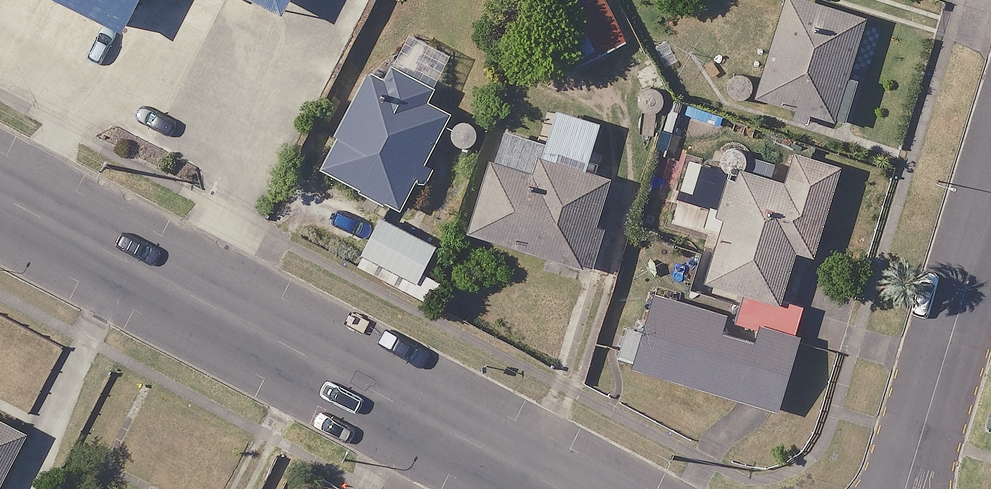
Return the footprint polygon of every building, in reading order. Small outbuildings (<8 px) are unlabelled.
[(68,59),(99,0),(0,0),(0,24),(68,59)] [(229,45),(252,0),(140,0),(229,45)] [(616,0),(569,0),(547,10),(574,68),(634,40),(616,0)] [(866,18),(804,0),(789,0),(760,100),(795,110),(792,120),(811,126),(814,116),(846,125),(859,81),(849,78),(866,18)] [(454,107),(428,94),(447,57),(413,40),(395,77),(375,67),(324,171),(402,210),(407,201),(420,208),(441,167),(427,161),(454,107)] [(595,227),(613,171),(502,135),(472,232),(593,270),(606,230),(595,227)] [(841,166),(794,151),(784,185),(739,171),(706,279),(780,302),(796,250),(813,255),(841,166)] [(440,249),(382,216),(357,261),(428,300),(439,280),(427,273),(440,249)] [(636,363),(634,370),(777,413),(798,345),(807,313),(740,293),(734,314),(657,291),(647,325),(627,319),(616,357),(636,363)] [(24,434),(0,424),(0,488),(24,434)]
